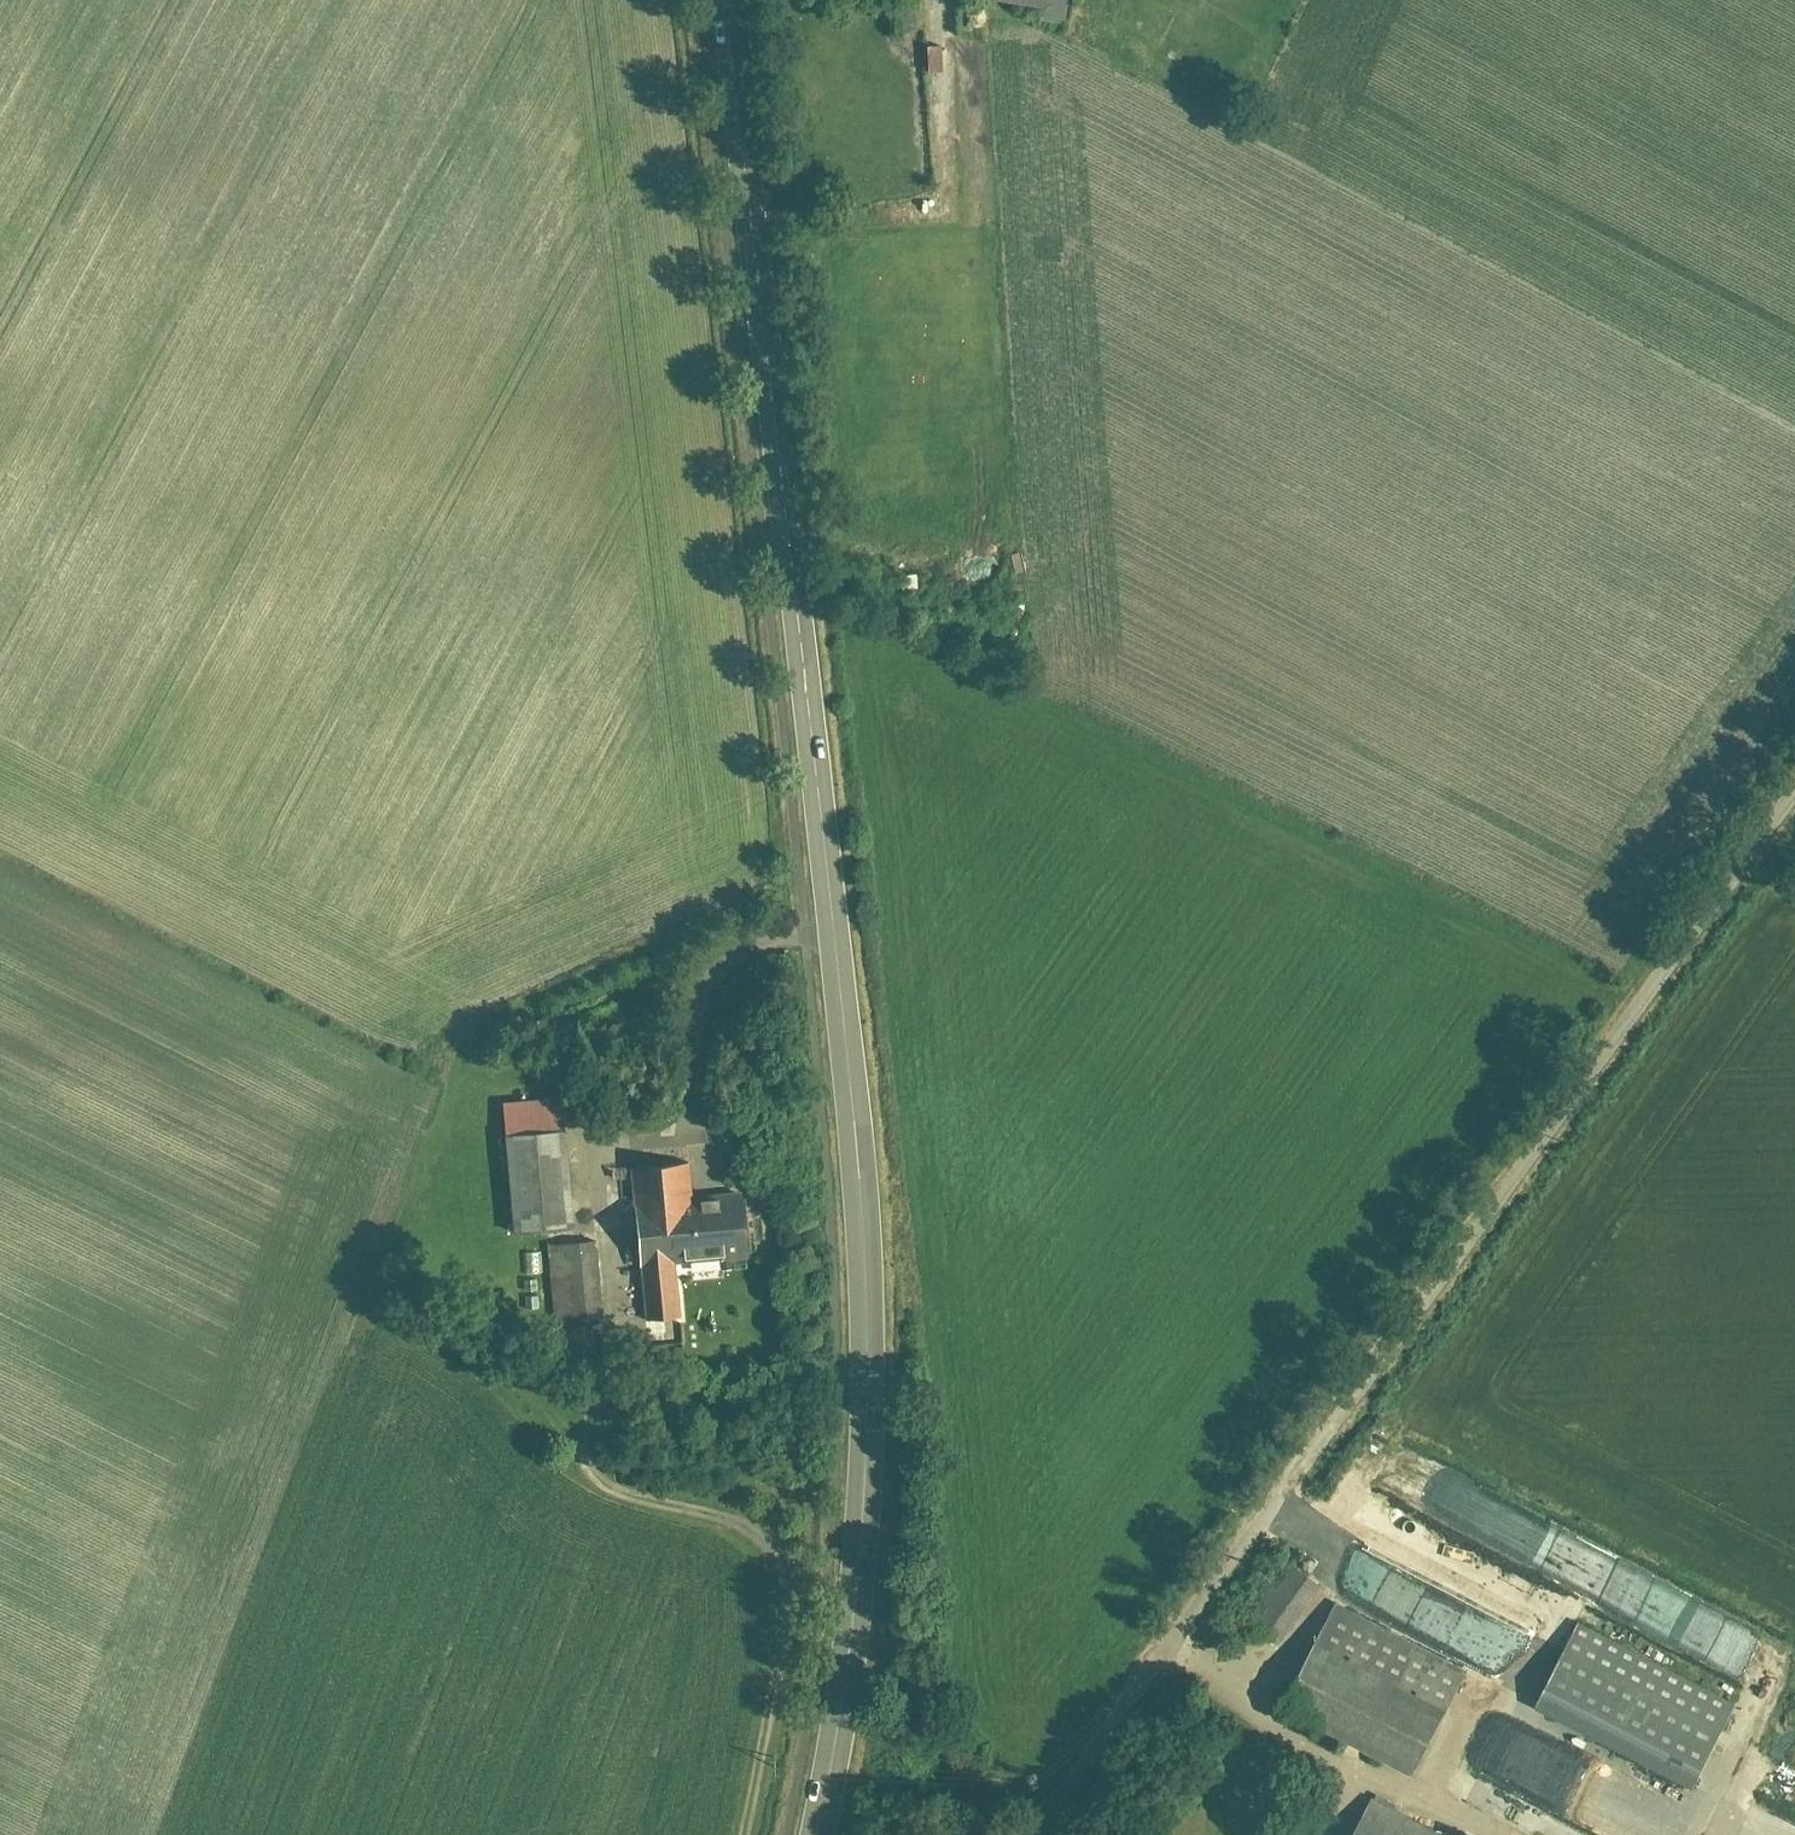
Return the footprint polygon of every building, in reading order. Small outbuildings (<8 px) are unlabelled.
[(992,2),(1036,8),(1037,0),(993,0),(992,2)] [(497,1093),(509,1221),(568,1215),(556,1087),(497,1093)] [(628,1156),(639,1323),(678,1320),(674,1253),(740,1249),(736,1186),(684,1189),(682,1153),(628,1156)] [(543,1238),(549,1321),(599,1318),(593,1234),(543,1238)] [(554,1324),(555,1345),(601,1343),(600,1322),(554,1324)] [(1246,1620),(1272,1639),(1318,1576),(1292,1557),(1246,1620)] [(1463,1660),(1336,1596),(1285,1697),(1412,1761),(1463,1660)] [(1576,1614),(1532,1701),(1692,1782),(1737,1695),(1576,1614)] [(1363,1788),(1339,1834),(1453,1834),(1363,1788)]
